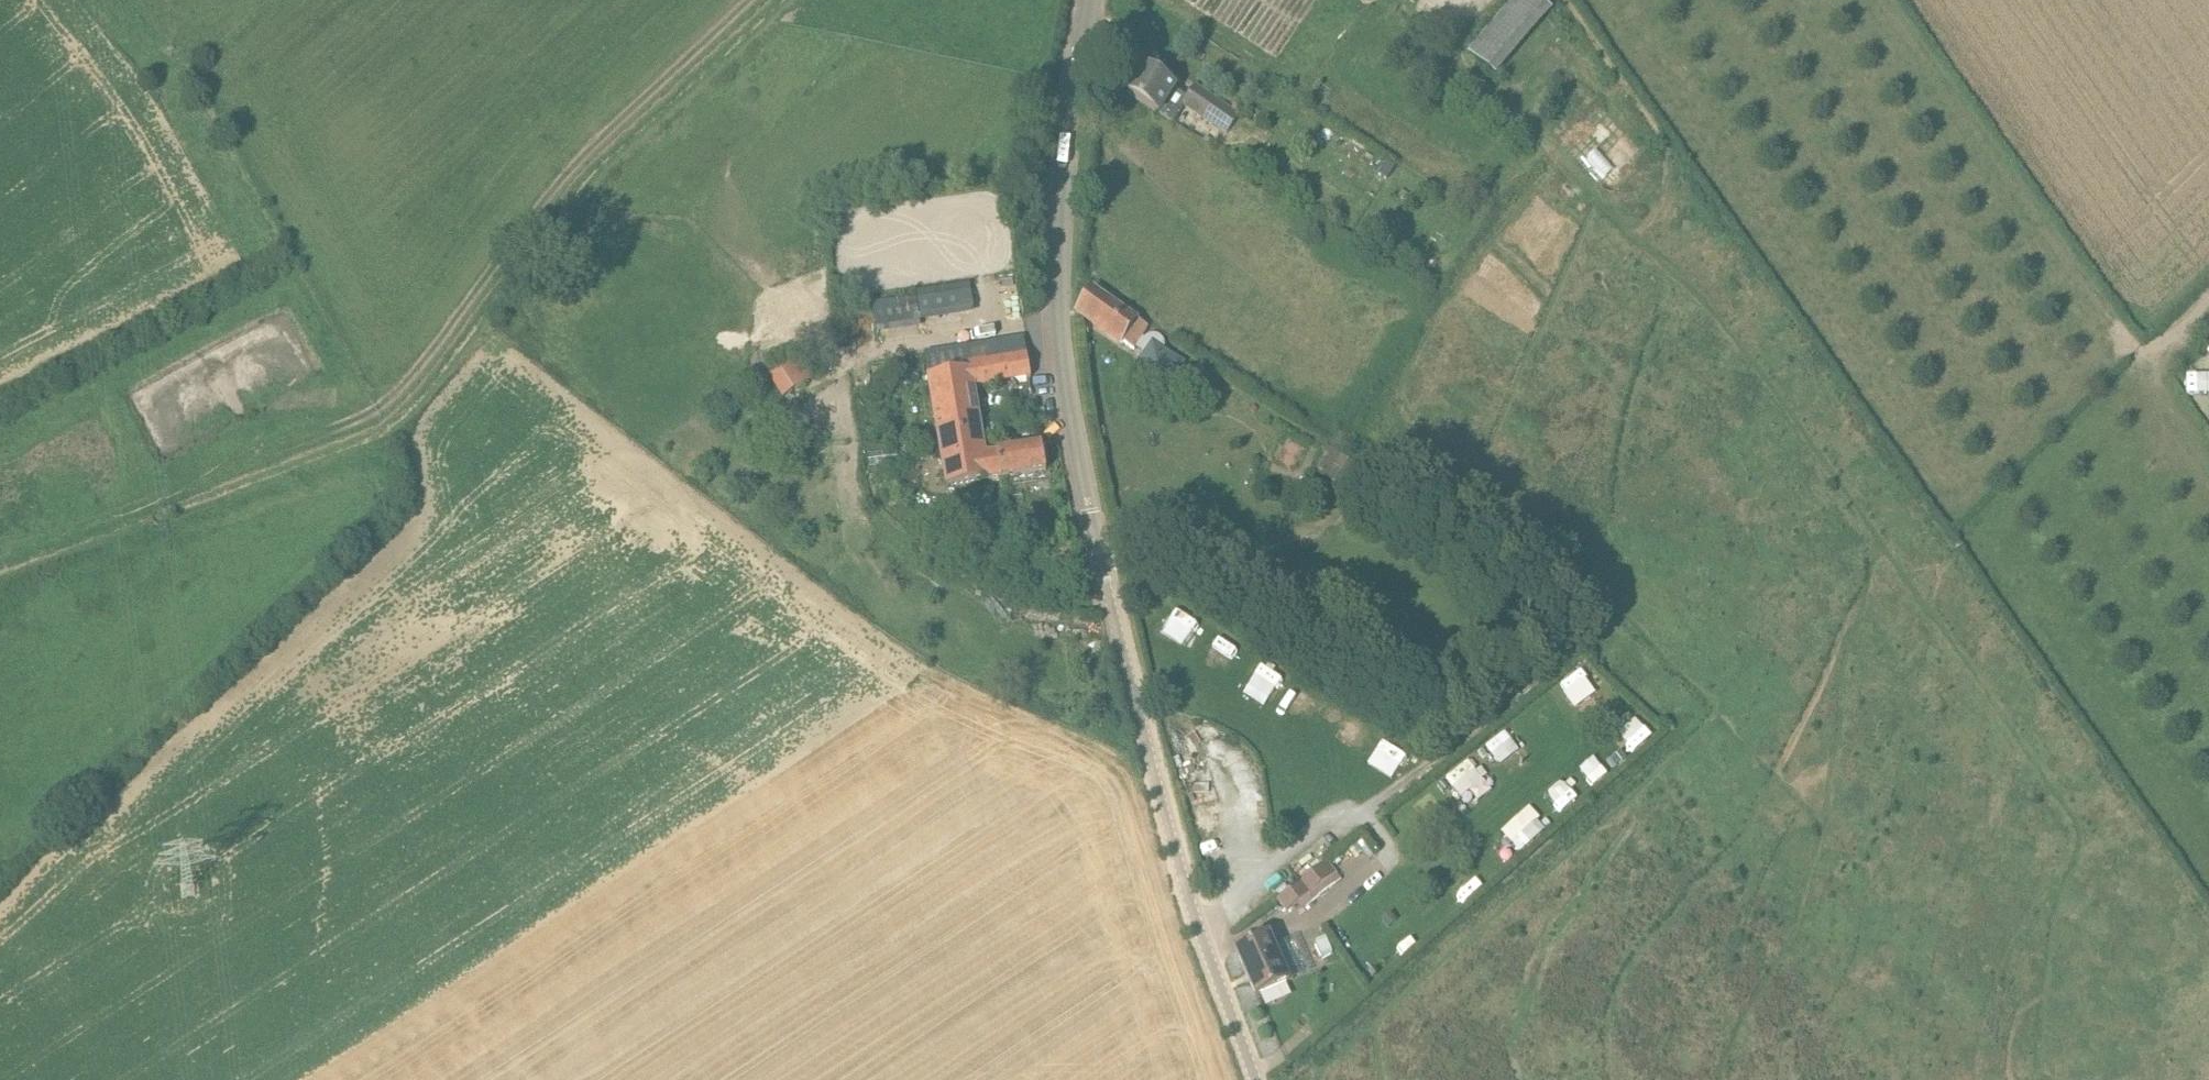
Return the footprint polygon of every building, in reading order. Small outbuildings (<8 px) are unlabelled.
[(1471,54),(1499,75),(1531,32),(1535,35),(1556,7),(1546,0),(1512,0),(1471,54)] [(1185,98),(1175,91),(1176,89),(1143,68),(1127,93),(1172,123),(1181,107),(1225,135),(1239,113),(1194,84),(1185,98)] [(1386,179),(1394,167),(1386,161),(1378,174),(1386,179)] [(1346,216),(1336,210),(1329,219),(1339,226),(1346,216)] [(916,294),(917,297),(920,324),(973,317),(969,287),(916,294)] [(1135,348),(1148,327),(1092,291),(1079,311),(1135,348)] [(877,334),(921,329),(920,324),(917,297),(873,303),(877,334)] [(926,354),(929,375),(967,369),(966,362),(1027,353),(1024,338),(926,354)] [(1170,393),(1189,358),(1154,339),(1135,374),(1170,393)] [(967,369),(929,375),(948,486),(1046,471),(1042,446),(986,453),(975,387),(1031,378),(1027,353),(966,362),(967,369)] [(770,377),(783,397),(809,381),(796,360),(770,377)] [(2195,390),(2208,390),(2208,373),(2196,373),(2195,390)] [(1313,470),(1335,485),(1350,463),(1327,448),(1313,470)] [(1220,640),(1206,658),(1226,674),(1240,656),(1220,640)] [(1575,706),(1599,694),(1587,669),(1563,680),(1575,706)] [(1620,731),(1636,749),(1654,734),(1637,716),(1620,731)] [(1503,763),(1523,746),(1509,729),(1489,745),(1503,763)] [(1475,756),(1448,777),(1463,796),(1490,775),(1475,756)] [(1565,809),(1580,796),(1564,779),(1549,792),(1565,809)] [(1530,806),(1503,831),(1523,852),(1550,827),(1530,806)] [(1278,901),(1288,912),(1336,873),(1327,861),(1278,901)] [(1397,920),(1392,913),(1383,921),(1388,928),(1397,920)] [(1291,981),(1271,936),(1236,952),(1256,997),(1291,981)]
